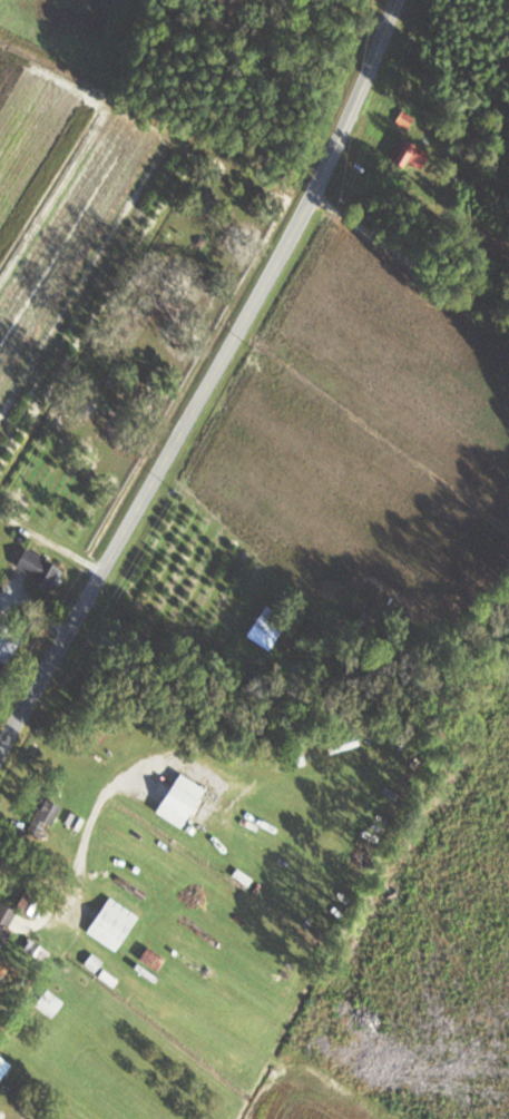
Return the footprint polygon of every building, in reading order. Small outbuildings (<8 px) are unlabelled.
[(406,128),(412,118),(400,111),(394,121),(406,128)] [(392,157),(420,172),(430,154),(402,139),(392,157)] [(49,587),(58,566),(20,548),(11,569),(49,587)] [(21,637),(0,619),(0,662),(21,637)] [(151,810),(178,828),(203,790),(176,772),(151,810)] [(25,833),(44,841),(59,806),(40,798),(25,833)] [(84,933),(117,951),(137,915),(105,896),(84,933)] [(50,1017),(61,1001),(44,987),(32,1003),(50,1017)]
